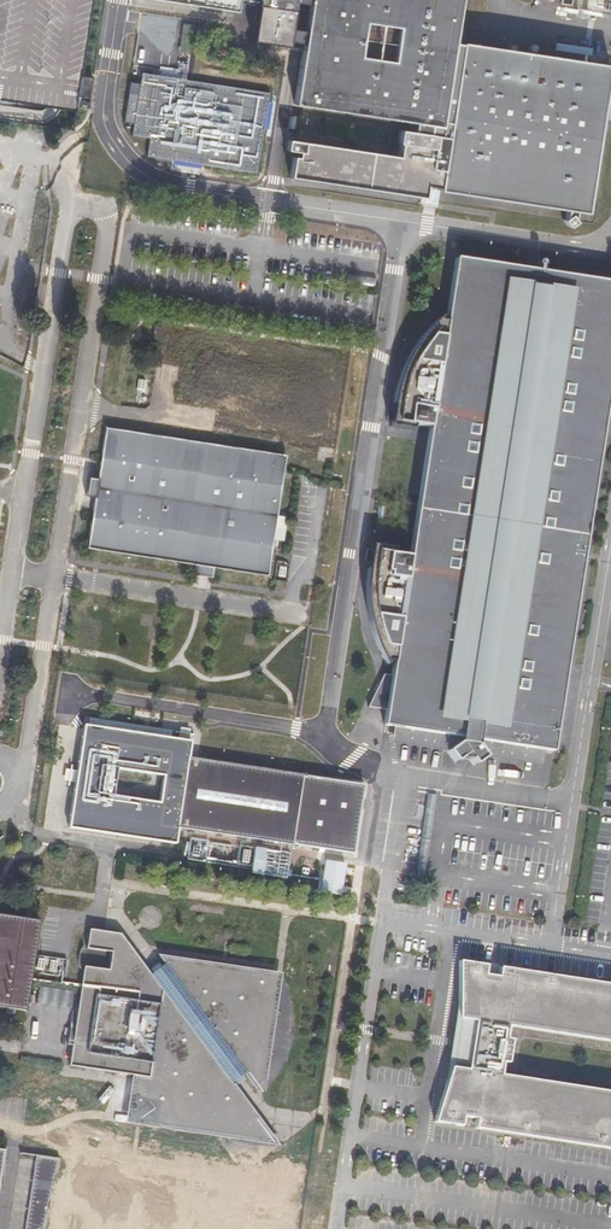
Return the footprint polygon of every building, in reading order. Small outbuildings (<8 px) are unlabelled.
[(239,12),(240,0),(161,0),(239,12)] [(297,154),(296,158),(292,157),(289,176),(419,196),(421,184),(440,187),(439,191),(566,211),(564,219),(562,221),(567,228),(574,223),(573,220),(574,212),(587,214),(609,67),(462,45),(454,43),(460,0),(456,0),(437,123),(297,101),(307,31),(312,0),(292,0),(291,9),(242,2),(242,0),(241,0),(240,2),(257,5),(251,42),(288,47),(289,42),(302,44),(293,104),(414,123),(413,132),(407,131),(404,145),(408,145),(406,159),(285,141),(283,151),(297,154)] [(291,9),(292,0),(242,0),(242,2),(291,9)] [(307,31),(297,101),(437,123),(456,0),(312,0),(307,31)] [(292,12),(259,8),(254,40),(287,45),(292,12)] [(561,31),(558,50),(585,54),(588,35),(561,31)] [(604,70),(464,50),(444,188),(584,208),(604,70)] [(259,172),(271,92),(142,74),(139,84),(130,82),(124,122),(133,123),(132,135),(150,138),(148,155),(259,172)] [(411,192),(415,163),(290,143),(289,152),(301,154),(300,158),(297,158),(294,175),(411,192)] [(462,747),(448,757),(455,766),(461,762),(471,763),(475,769),(485,762),(477,750),(478,743),(553,755),(610,378),(610,284),(457,261),(447,326),(438,325),(426,338),(411,360),(403,380),(398,404),(394,427),(430,432),(412,558),(373,554),(371,594),(373,616),(376,629),(383,649),(389,666),(395,668),(386,729),(463,741),(462,747)] [(88,549),(269,571),(273,538),(284,539),(287,515),(278,514),(286,451),(105,429),(99,477),(90,476),(88,493),(95,494),(88,549)] [(190,741),(169,738),(84,725),(79,760),(74,793),(69,828),(99,833),(174,845),(177,828),(352,854),(362,784),(188,758),(190,744),(190,741)] [(170,730),(169,738),(190,741),(190,744),(197,745),(198,735),(170,730)] [(63,791),(74,793),(79,760),(68,758),(63,791)] [(291,854),(239,846),(238,848),(237,864),(288,873),(291,854)] [(462,960),(462,1017),(479,1021),(476,1043),(471,1067),(455,1065),(438,1119),(464,1123),(466,1114),(481,1117),(480,1126),(610,1147),(610,1090),(504,1074),(505,1060),(511,1062),(515,1038),(510,1038),(512,1023),(610,1040),(610,982),(504,966),(503,976),(488,974),(490,964),(462,960)] [(70,1007),(73,991),(40,985),(38,1002),(70,1007)] [(126,1190),(70,1183),(68,1199),(88,1202),(99,1210),(86,1225),(68,1223),(74,1216),(61,1214),(59,1228),(121,1228),(126,1190)]
